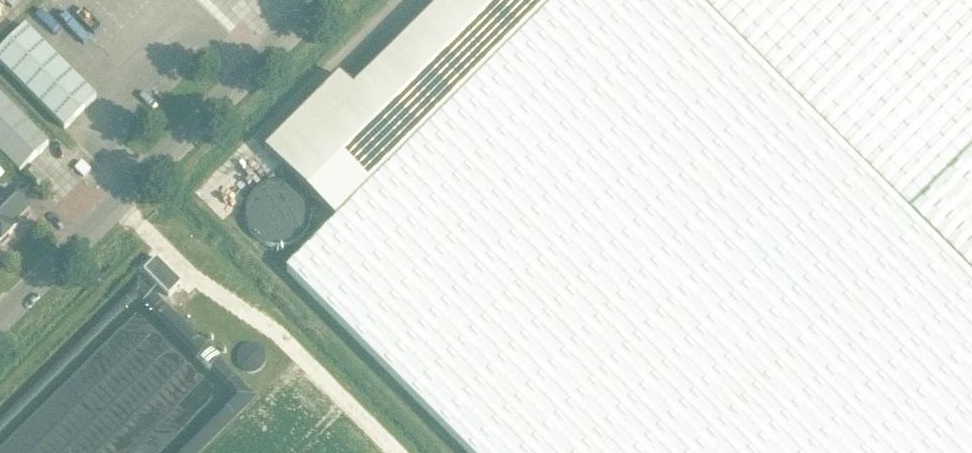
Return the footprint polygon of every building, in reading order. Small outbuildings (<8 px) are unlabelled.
[(265,151),(337,222),(560,0),(444,0),(354,91),(339,77),(265,151)] [(287,272),(467,452),(971,452),(971,282),(908,218),(691,0),(560,0),(337,222),(287,272)] [(971,155),(971,0),(691,0),(908,218),(971,155)] [(26,27),(0,52),(0,64),(65,130),(97,100),(26,27)] [(20,174),(49,146),(0,97),(0,154),(20,174)] [(908,218),(971,282),(971,155),(908,218)] [(2,248),(10,240),(9,237),(18,228),(14,224),(29,209),(10,191),(0,201),(0,247),(2,248)] [(144,272),(169,297),(182,284),(157,259),(144,272)] [(370,418),(347,439),(283,377),(207,452),(404,452),(370,418)]
